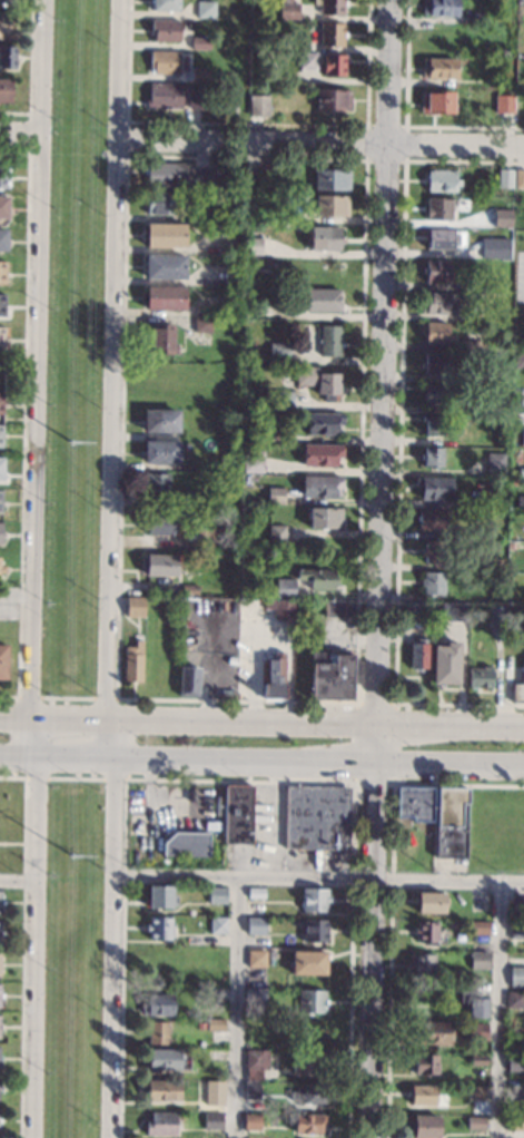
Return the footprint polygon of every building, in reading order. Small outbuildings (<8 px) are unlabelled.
[(152,11),(152,0),(178,0),(178,11),(152,11)] [(215,18),(197,18),(196,1),(215,0),(215,18)] [(279,19),(280,0),(291,0),(291,2),(299,2),(298,19),(279,19)] [(344,0),(347,0),(347,6),(345,6),(344,14),(320,14),(320,4),(314,4),(314,0),(344,0)] [(423,16),(423,0),(458,0),(458,17),(423,16)] [(485,23),(472,23),(472,12),(485,12),(485,23)] [(10,38),(0,38),(0,13),(10,13),(10,38)] [(179,41),(154,41),(154,35),(151,35),(151,19),(180,19),(179,41)] [(344,23),(343,46),(319,46),(319,23),(344,23)] [(209,49),(192,49),(191,37),(209,37),(209,49)] [(17,68),(0,68),(0,46),(17,47),(17,68)] [(179,75),(150,73),(151,50),(179,50),(179,75)] [(317,69),(299,69),(299,52),(317,52),(317,69)] [(345,76),(323,76),(324,53),(346,55),(345,76)] [(456,80),(422,79),(422,58),(454,58),(456,58),(456,80)] [(209,79),(191,79),(191,68),(208,68),(209,79)] [(12,104),(0,103),(0,79),(13,79),(12,104)] [(181,109),(146,109),(146,98),(150,98),(150,82),(181,82),(181,109)] [(209,109),(189,109),(188,89),(209,89),(209,109)] [(350,110),(316,109),(317,89),(350,89),(350,110)] [(454,114),(419,114),(421,91),(454,91),(454,114)] [(270,109),(265,109),(266,118),(250,118),(249,96),(270,95),(270,109)] [(514,112),(495,112),(495,95),(514,95),(514,112)] [(186,168),(218,168),(217,188),(148,186),(148,175),(144,175),(144,164),(148,164),(148,161),(186,163),(186,168)] [(8,189),(0,189),(0,165),(9,165),(8,189)] [(349,189),(314,189),(314,169),(349,170),(349,189)] [(454,179),(461,179),(461,186),(454,186),(454,193),(427,193),(427,169),(454,169),(454,179)] [(512,187),(497,187),(497,169),(512,169),(512,187)] [(515,169),(515,188),(523,188),(523,169),(515,169)] [(174,215),(147,215),(147,192),(175,192),(174,215)] [(347,215),(315,215),(316,195),(347,196),(347,215)] [(8,218),(0,218),(0,196),(9,196),(8,218)] [(452,206),(455,206),(455,220),(426,220),(427,197),(452,198),(452,206)] [(299,223),(280,223),(280,206),(299,206),(299,223)] [(511,228),(493,227),(493,208),(511,209),(511,228)] [(185,247),(147,247),(147,246),(147,224),(185,224),(185,247)] [(338,251),(312,251),(312,226),(339,226),(338,251)] [(7,251),(8,229),(0,228),(0,251),(7,251)] [(453,251),(427,251),(427,228),(453,228),(453,251)] [(261,255),(246,255),(246,237),(261,237),(261,255)] [(501,258),(482,258),(482,238),(501,238),(501,258)] [(185,278),(146,278),(146,255),(185,255),(185,278)] [(447,283),(426,283),(426,259),(447,259),(447,283)] [(483,292),(466,292),(466,274),(483,274),(483,292)] [(185,311),(146,311),(146,286),(185,286),(185,311)] [(340,312),(306,312),(306,288),(340,288),(340,312)] [(447,305),(454,305),(454,314),(419,313),(421,304),(425,304),(425,293),(447,293),(447,305)] [(507,321),(492,321),(492,305),(507,305),(507,321)] [(210,333),(194,332),(194,316),(211,316),(210,333)] [(446,331),(453,331),(453,340),(446,340),(446,345),(424,344),(424,332),(419,332),(419,322),(446,323),(446,331)] [(174,324),(174,344),(177,344),(176,354),(151,353),(151,324),(174,324)] [(340,355),(320,355),(320,325),(340,325),(340,355)] [(515,331),(523,331),(523,347),(514,347),(515,331)] [(478,343),(484,343),(484,351),(461,351),(461,340),(478,340),(478,343)] [(288,364),(268,363),(269,342),(288,343),(288,364)] [(514,350),(523,350),(523,367),(514,367),(514,350)] [(448,374),(424,374),(424,353),(448,353),(448,374)] [(318,373),(338,373),(338,394),(334,394),(333,402),(323,402),(324,394),(316,393),(317,385),(305,385),(305,386),(299,386),(299,384),(295,384),(295,366),(318,366),(318,373)] [(451,385),(449,406),(423,406),(424,384),(451,385)] [(510,398),(523,398),(523,413),(510,413),(510,398)] [(506,415),(491,415),(491,406),(501,406),(506,406),(506,415)] [(178,432),(144,432),(144,410),(178,410),(178,432)] [(343,424),(336,424),(336,435),(306,434),(306,413),(343,413),(343,424)] [(447,422),(442,421),(442,436),(424,436),(424,415),(447,415),(447,422)] [(178,463),(144,463),(144,441),(178,441),(178,463)] [(342,444),(342,458),(336,458),(336,467),(303,467),(303,444),(342,444)] [(441,467),(423,467),(423,447),(441,447),(441,467)] [(504,471),(486,471),(486,458),(486,453),(504,453),(504,471)] [(168,484),(166,484),(166,490),(151,490),(151,492),(142,492),(142,473),(168,473),(168,484)] [(342,489),(340,489),(340,498),(301,497),(301,475),(342,475),(342,489)] [(449,500),(421,500),(421,492),(414,492),(414,478),(451,478),(449,500)] [(283,504),(268,504),(268,488),(283,488),(283,504)] [(501,508),(483,508),(483,490),(501,490),(501,508)] [(516,494),(523,494),(523,508),(515,508),(516,494)] [(340,508),(340,528),(307,528),(308,507),(340,508)] [(445,529),(417,529),(417,509),(445,509),(445,529)] [(172,534),(148,534),(148,514),(172,514),(172,534)] [(285,546),(268,546),(268,526),(285,526),(285,546)] [(201,548),(184,548),(184,531),(200,531),(201,548)] [(445,563),(425,563),(425,557),(419,557),(421,547),(426,547),(424,540),(446,540),(445,563)] [(177,555),(176,577),(146,576),(147,553),(177,555)] [(503,571),(485,570),(485,559),(503,559),(503,571)] [(333,577),(336,577),(336,587),(333,587),(333,591),(309,591),(309,581),(297,581),(297,569),(333,569),(333,577)] [(443,595),(423,595),(423,587),(419,587),(419,578),(423,578),(423,572),(444,572),(443,595)] [(294,598),(275,598),(276,578),(294,579),(294,598)] [(198,585),(198,595),(181,593),(181,585),(198,585)] [(144,617),(127,617),(127,596),(144,596),(144,617)] [(353,616),(324,616),(324,600),(353,600),(353,616)] [(295,620),(274,620),(274,602),(295,602),(295,620)] [(466,621),(441,621),(441,602),(466,602),(466,621)] [(425,618),(405,618),(405,604),(425,604),(425,618)] [(428,631),(427,668),(409,668),(411,642),(414,642),(415,630),(428,631)] [(141,681),(123,681),(125,646),(135,646),(135,640),(142,640),(141,681)] [(457,684),(432,684),(432,646),(445,646),(445,642),(458,642),(457,684)] [(284,698),(264,698),(264,684),(267,684),(267,657),(273,657),(274,651),(285,651),(284,698)] [(326,654),(326,664),(334,664),(334,656),(350,656),(350,699),(310,699),(310,653),(326,654)] [(522,660),(523,660),(523,703),(512,703),(512,684),(522,684),(522,660)] [(199,667),(197,697),(179,696),(180,666),(199,667)] [(491,688),(468,688),(468,668),(482,668),(482,666),(491,666),(491,688)] [(251,844),(224,844),(225,786),(253,786),(251,844)] [(348,851),(285,850),(286,787),(349,788),(348,851)] [(433,822),(413,822),(413,817),(397,817),(397,788),(433,788),(433,822)] [(466,859),(436,859),(437,788),(467,789),(466,859)] [(209,834),(208,857),(164,856),(164,844),(175,833),(209,834)] [(172,896),(176,896),(176,905),(171,905),(171,909),(148,909),(148,887),(172,887),(172,896)] [(226,904),(209,904),(209,889),(226,889),(226,904)] [(264,900),(248,900),(248,889),(264,889),(264,900)] [(327,896),(329,896),(328,905),(327,905),(327,913),(301,912),(303,890),(327,890),(327,896)] [(443,914),(417,914),(417,894),(443,894),(443,914)] [(170,941),(149,941),(149,931),(147,931),(147,924),(150,924),(150,918),(170,918),(170,941)] [(226,934),(210,934),(210,918),(226,918),(226,934)] [(265,919),(264,935),(247,934),(248,919),(265,919)] [(326,942),(304,942),(304,921),(326,921),(326,942)] [(488,923),(488,935),(471,935),(471,922),(488,923)] [(436,945),(427,945),(427,942),(417,942),(416,936),(415,936),(415,930),(419,929),(419,923),(436,923),(436,945)] [(510,923),(523,923),(523,939),(508,939),(510,923)] [(217,950),(217,969),(185,968),(186,949),(217,950)] [(265,968),(247,968),(247,951),(266,952),(265,968)] [(325,975),(291,974),(293,952),(326,953),(325,975)] [(488,970),(471,970),(471,953),(488,953),(488,970)] [(435,965),(433,965),(432,978),(413,978),(413,969),(408,969),(409,955),(435,955),(435,965)] [(510,968),(523,968),(523,987),(510,987),(510,968)] [(224,987),(206,987),(206,975),(224,975),(224,987)] [(266,989),(265,1005),(245,1004),(246,989),(266,989)] [(325,1013),(298,1013),(299,991),(325,991),(325,1013)] [(472,992),(472,997),(486,998),(485,1020),(468,1019),(469,1003),(461,1003),(461,991),(472,992)] [(523,992),(522,1009),(506,1009),(506,991),(523,992)] [(172,1017),(146,1017),(146,1014),(141,1014),(141,1004),(147,1004),(147,997),(172,995),(172,1017)] [(225,1020),(224,1032),(207,1031),(207,1020),(225,1020)] [(263,1033),(246,1033),(246,1021),(263,1021),(263,1033)] [(451,1023),(451,1044),(415,1043),(415,1034),(411,1034),(412,1022),(451,1023)] [(168,1024),(167,1039),(170,1039),(170,1042),(168,1042),(167,1044),(148,1044),(148,1036),(145,1036),(146,1031),(148,1031),(149,1023),(168,1024)] [(324,1023),(324,1047),(303,1046),(304,1023),(324,1023)] [(486,1041),(468,1041),(469,1023),(487,1023),(486,1041)] [(188,1051),(187,1071),(158,1070),(158,1075),(144,1073),(145,1065),(147,1065),(148,1049),(188,1051)] [(268,1071),(246,1070),(246,1051),(268,1051),(268,1071)] [(323,1054),(323,1073),(293,1072),(293,1053),(323,1054)] [(437,1056),(436,1077),(414,1075),(415,1063),(411,1063),(412,1053),(437,1056)] [(486,1066),(471,1066),(471,1057),(486,1057),(486,1066)] [(523,1072),(507,1072),(507,1057),(523,1057),(523,1072)] [(179,1102),(147,1101),(147,1090),(140,1090),(140,1081),(179,1081),(179,1102)] [(224,1107),(205,1106),(205,1082),(224,1082),(224,1107)] [(259,1100),(245,1100),(245,1082),(259,1082),(259,1100)] [(323,1105),(303,1105),(303,1101),(290,1101),(290,1092),(296,1092),(296,1086),(323,1086),(323,1105)] [(435,1087),(435,1107),(411,1106),(411,1097),(408,1097),(408,1088),(412,1088),(412,1087),(435,1087)] [(508,1087),(523,1087),(523,1106),(507,1105),(508,1087)] [(484,1100),(467,1100),(467,1088),(484,1088),(484,1100)] [(244,1129),(260,1130),(261,1114),(244,1113),(244,1129)] [(175,1136),(145,1136),(145,1120),(151,1120),(151,1114),(175,1114),(175,1136)] [(221,1114),(221,1130),(204,1129),(204,1114),(221,1114)] [(326,1125),(320,1125),(320,1135),(294,1134),(294,1125),(287,1125),(287,1116),(326,1116),(326,1125)] [(438,1117),(438,1137),(413,1137),(413,1131),(409,1131),(409,1120),(414,1120),(414,1116),(438,1117)] [(484,1131),(467,1130),(467,1118),(484,1119),(484,1131)] [(523,1131),(507,1132),(507,1119),(523,1119),(523,1131)]
